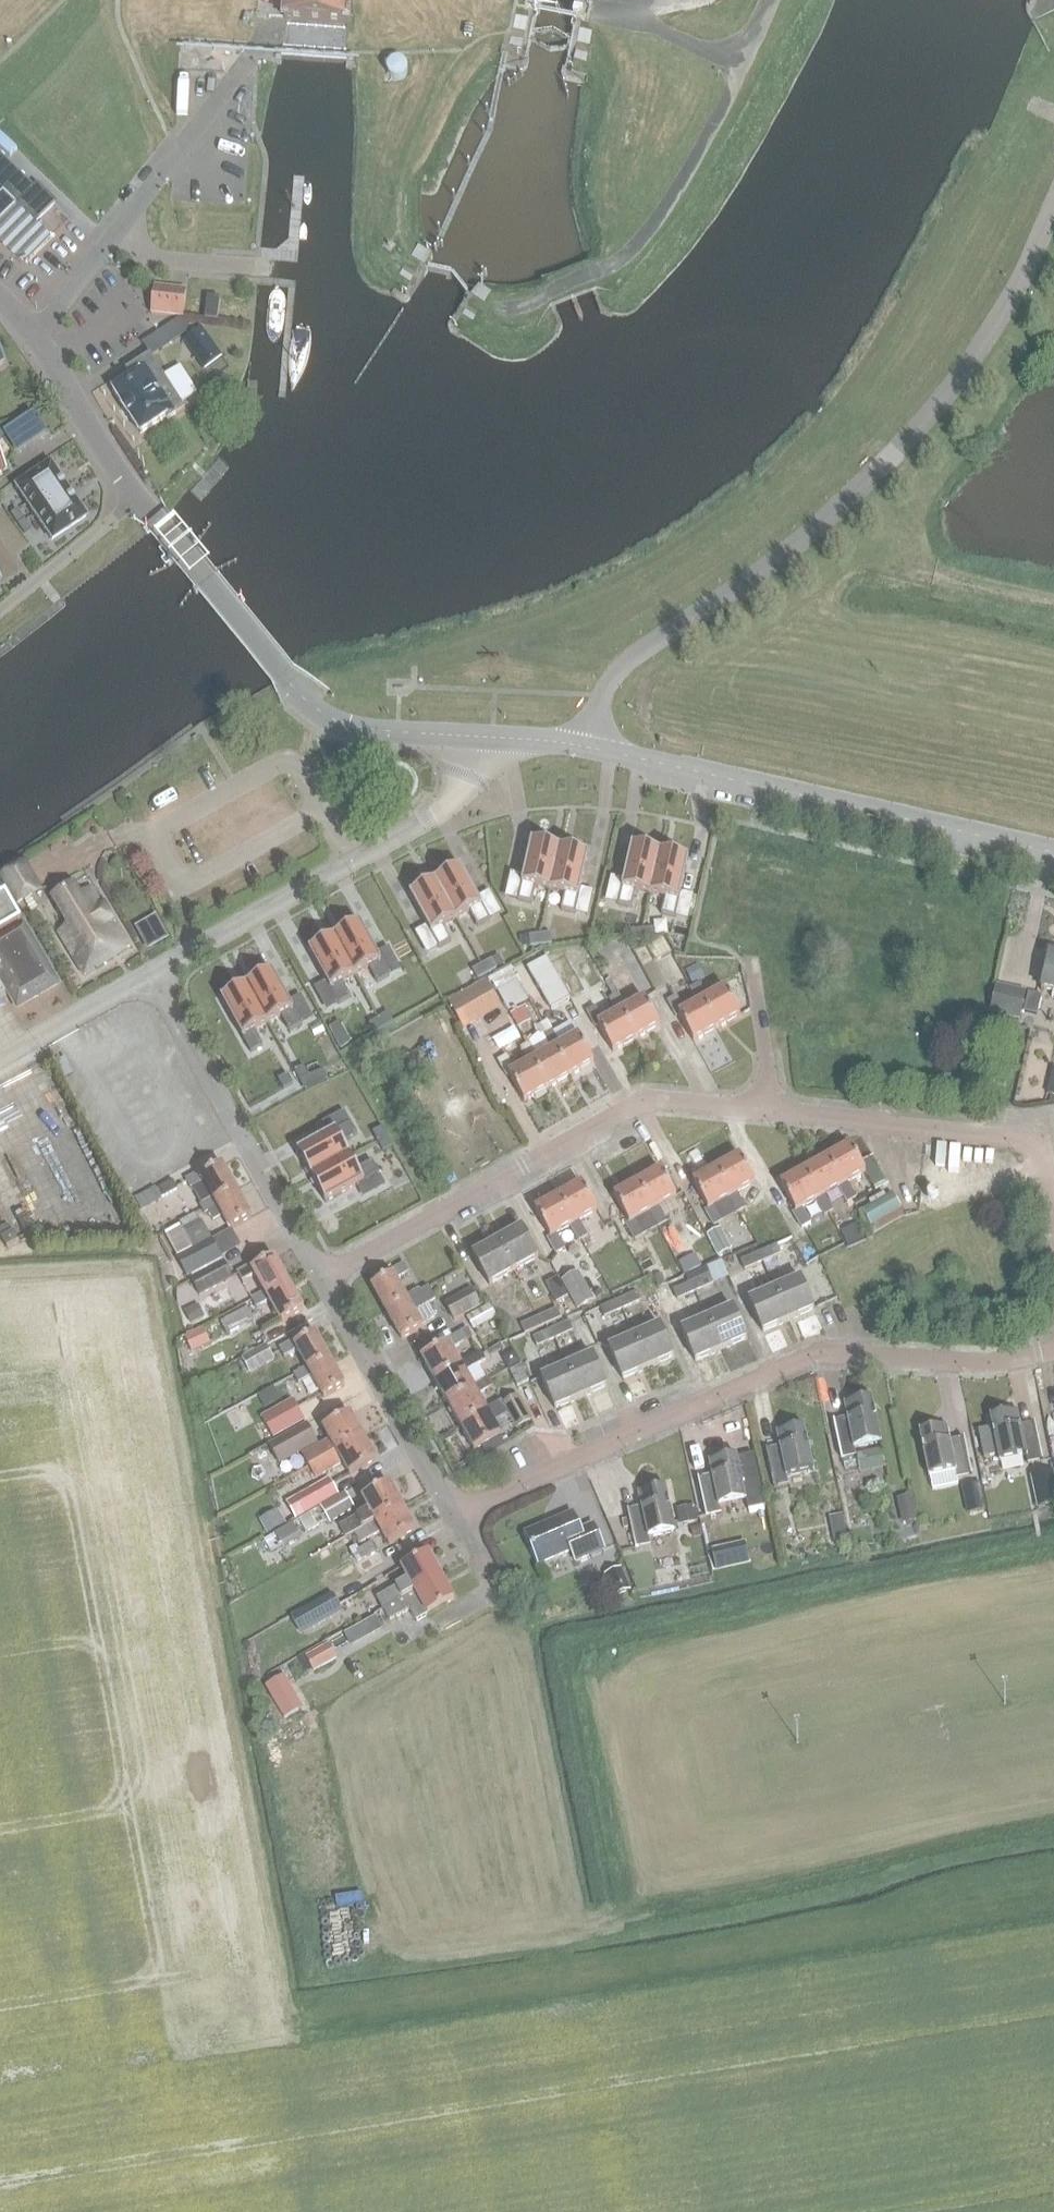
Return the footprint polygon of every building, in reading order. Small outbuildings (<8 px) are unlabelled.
[(263,1),(286,3),(285,18),(289,19),(344,22),(349,23),(349,22),(352,22),(352,15),(349,15),(350,0),(263,0),(263,1)] [(574,14),(579,15),(583,12),(584,9),(576,7),(574,14)] [(472,28),(465,27),(464,35),(471,36),(472,28)] [(401,60),(398,59),(394,60),(390,63),(388,67),(387,70),(388,75),(391,78),(396,81),(399,81),(404,79),(407,77),(408,74),(409,69),(408,65),(405,62),(401,60)] [(27,264),(52,239),(36,223),(56,203),(38,186),(35,189),(0,154),(0,241),(27,264)] [(186,297),(154,294),(152,314),(184,317),(186,297)] [(221,299),(208,298),(206,320),(218,321),(221,299)] [(151,350),(180,337),(175,325),(146,338),(151,350)] [(183,342),(204,371),(224,357),(202,328),(183,342)] [(165,378),(151,356),(127,371),(132,378),(113,390),(114,391),(124,408),(130,417),(141,434),(167,418),(169,421),(186,410),(183,405),(199,395),(181,368),(165,378)] [(4,428),(15,449),(37,437),(26,416),(4,428)] [(50,463),(16,486),(34,513),(68,490),(50,463)] [(86,517),(68,490),(34,513),(52,540),(86,517)] [(23,519),(17,510),(11,514),(17,523),(23,519)] [(30,530),(24,520),(18,525),(24,534),(30,530)] [(190,537),(162,559),(166,565),(170,564),(198,540),(194,535),(191,538),(190,537)] [(217,568),(193,587),(196,591),(220,572),(217,568)] [(551,891),(560,848),(532,842),(519,901),(532,904),(536,888),(551,891)] [(651,895),(661,852),(632,846),(619,905),(633,908),(636,892),(651,895)] [(589,855),(560,848),(551,891),(565,894),(562,911),(575,914),(589,855)] [(689,859),(661,852),(651,895),(666,898),(662,915),(676,918),(689,859)] [(17,908),(44,892),(27,862),(0,877),(0,879),(17,908)] [(461,867),(436,881),(457,920),(470,913),(478,927),(491,921),(461,867)] [(457,920),(436,881),(410,896),(440,949),(452,942),(444,927),(457,920)] [(82,893),(76,883),(50,899),(66,926),(59,931),(85,974),(132,945),(105,901),(103,903),(93,886),(82,893)] [(22,922),(7,896),(0,899),(0,934),(22,922)] [(360,923),(334,938),(356,976),(369,969),(377,983),(390,977),(360,923)] [(25,927),(0,942),(0,976),(19,1008),(58,984),(25,927)] [(655,940),(654,929),(643,930),(644,941),(655,940)] [(644,941),(643,930),(632,931),(633,942),(644,941)] [(552,945),(551,934),(540,935),(542,946),(552,945)] [(542,946),(540,935),(530,936),(531,947),(542,946)] [(334,938),(309,952),(339,1005),(351,998),(343,983),(356,976),(334,938)] [(635,953),(643,969),(654,963),(646,947),(635,953)] [(1050,955),(1043,990),(1053,992),(1053,955),(1050,955)] [(529,969),(552,1010),(570,999),(548,959),(529,969)] [(497,970),(492,960),(482,965),(487,975),(497,970)] [(487,975),(482,965),(473,971),(478,980),(487,975)] [(705,978),(698,965),(686,971),(693,984),(705,978)] [(492,984),(508,1013),(528,1001),(518,981),(513,973),(514,972),(512,967),(488,980),(490,985),(492,984)] [(64,976),(73,991),(81,986),(72,971),(64,976)] [(272,972),(247,986),(268,1025),(281,1018),(290,1032),(302,1025),(272,972)] [(448,1003),(464,1030),(502,1009),(486,982),(448,1003)] [(703,1002),(718,1029),(741,1016),(726,989),(708,999),(700,984),(691,988),(700,1004),(703,1002)] [(990,1015),(1021,1022),(1027,992),(997,985),(990,1015)] [(247,986),(222,1000),(251,1053),(263,1047),(255,1032),(268,1025),(247,986)] [(1043,997),(1029,993),(1025,1013),(1039,1016),(1043,997)] [(622,1012),(637,1039),(660,1026),(645,999),(628,1009),(619,994),(610,999),(619,1014),(622,1012)] [(703,1002),(700,1004),(685,1012),(677,996),(668,1001),(677,1017),(679,1016),(694,1042),(718,1029),(703,1002)] [(622,1012),(619,1014),(605,1022),(596,1006),(587,1011),(596,1027),(599,1026),(614,1052),(637,1039),(622,1012)] [(515,1022),(528,1016),(523,1008),(511,1014),(515,1022)] [(388,1012),(379,1017),(384,1027),(394,1021),(388,1012)] [(379,1017),(369,1022),(375,1032),(384,1027),(379,1017)] [(530,1044),(521,1049),(530,1064),(533,1062),(548,1089),(571,1076),(556,1049),(553,1051),(544,1036),(548,1034),(543,1024),(535,1028),(539,1035),(530,1044)] [(488,1043),(495,1055),(522,1040),(514,1028),(488,1043)] [(556,1049),(571,1076),(595,1063),(580,1036),(562,1046),(553,1031),(548,1034),(544,1036),(553,1051),(556,1049)] [(351,1040),(347,1033),(336,1039),(341,1046),(351,1040)] [(533,1062),(530,1064),(516,1072),(507,1056),(499,1061),(508,1077),(510,1076),(525,1102),(548,1089),(533,1062)] [(304,1066),(295,1071),(300,1081),(309,1076),(304,1066)] [(288,1075),(278,1080),(284,1090),(293,1084),(288,1075)] [(351,1123),(298,1153),(312,1178),(351,1157),(343,1144),(358,1135),(351,1123)] [(382,1127),(373,1132),(378,1142),(387,1137),(382,1127)] [(387,1137),(378,1142),(383,1151),(393,1146),(387,1137)] [(861,1163),(851,1146),(828,1159),(843,1186),(840,1188),(848,1203),(857,1198),(849,1183),(866,1173),(876,1192),(890,1184),(874,1156),(861,1163)] [(351,1157),(312,1178),(326,1204),(379,1174),(373,1162),(358,1170),(351,1157)] [(738,1214),(747,1209),(738,1193),(756,1184),(741,1157),(717,1170),(732,1197),(729,1198),(738,1214)] [(826,1196),(840,1188),(843,1186),(828,1159),(805,1172),(820,1199),(817,1201),(825,1216),(834,1211),(826,1196)] [(237,1192),(223,1165),(202,1177),(200,1173),(186,1181),(191,1189),(193,1188),(203,1206),(214,1199),(217,1203),(237,1192)] [(659,1228),(668,1223),(659,1207),(677,1197),(662,1170),(638,1184),(653,1210),(650,1212),(659,1228)] [(715,1206),(729,1198),(732,1197),(717,1170),(694,1183),(708,1209),(706,1211),(715,1227),(724,1222),(715,1206)] [(803,1208),(817,1201),(820,1199),(805,1172),(782,1185),(796,1212),(794,1213),(802,1229),(811,1224),(803,1208)] [(135,1199),(142,1212),(163,1200),(162,1199),(178,1190),(173,1181),(158,1189),(157,1187),(135,1199)] [(636,1220),(650,1212),(653,1210),(638,1184),(615,1197),(630,1223),(627,1225),(636,1240),(645,1235),(636,1220)] [(580,1242),(589,1237),(580,1221),(598,1211),(583,1185),(560,1198),(574,1224),(571,1226),(580,1242)] [(217,1203),(214,1199),(203,1206),(201,1207),(206,1216),(219,1208),(231,1230),(252,1218),(237,1192),(217,1203)] [(860,1212),(871,1232),(873,1235),(906,1217),(893,1194),(860,1212)] [(557,1234),(571,1226),(574,1224),(560,1198),(536,1211),(551,1237),(548,1238),(557,1254),(566,1249),(557,1234)] [(858,1225),(842,1232),(848,1247),(865,1239),(858,1225)] [(14,1234),(10,1226),(0,1231),(0,1235),(8,1250),(21,1243),(15,1233),(14,1234)] [(515,1272),(539,1258),(522,1228),(498,1242),(515,1272)] [(708,1238),(718,1259),(733,1251),(722,1230),(708,1238)] [(223,1261),(212,1240),(194,1250),(177,1259),(188,1279),(223,1261)] [(490,1285),(515,1272),(498,1242),(473,1256),(490,1285)] [(760,1253),(764,1263),(782,1255),(778,1245),(760,1253)] [(697,1251),(681,1260),(687,1272),(704,1263),(697,1251)] [(746,1270),(764,1263),(760,1253),(742,1261),(746,1270)] [(268,1296),(289,1285),(274,1258),(254,1269),(252,1266),(238,1273),(243,1282),(256,1275),(266,1292),(268,1296)] [(191,1280),(201,1298),(234,1280),(225,1262),(191,1280)] [(409,1302),(406,1298),(397,1280),(410,1273),(405,1264),(391,1272),(393,1275),(373,1287),(388,1313),(409,1302)] [(685,1276),(688,1285),(693,1283),(710,1275),(707,1268),(704,1269),(704,1267),(685,1276)] [(562,1282),(579,1311),(596,1301),(595,1299),(584,1280),(579,1272),(562,1282)] [(697,1292),(714,1285),(710,1275),(693,1283),(697,1292)] [(547,1284),(557,1303),(568,1297),(558,1278),(547,1284)] [(789,1321),(815,1310),(801,1279),(776,1290),(789,1321)] [(697,1292),(693,1283),(688,1285),(674,1291),(678,1301),(697,1292)] [(268,1296),(266,1292),(253,1300),(257,1308),(271,1301),(283,1323),(304,1311),(289,1285),(268,1296)] [(409,1302),(388,1313),(402,1340),(423,1328),(422,1326),(416,1315),(415,1313),(428,1305),(437,1300),(429,1288),(421,1292),(420,1290),(406,1298),(409,1302)] [(444,1304),(455,1323),(482,1307),(472,1288),(444,1304)] [(763,1333),(789,1321),(776,1290),(750,1301),(763,1333)] [(642,1303),(637,1293),(620,1300),(624,1310),(642,1303)] [(624,1310),(620,1300),(601,1308),(606,1318),(624,1310)] [(436,1318),(428,1305),(415,1313),(416,1315),(422,1326),(436,1318)] [(468,1318),(475,1331),(498,1317),(491,1305),(468,1318)] [(185,1312),(191,1325),(202,1319),(195,1306),(185,1312)] [(255,1320),(248,1308),(221,1323),(228,1335),(255,1320)] [(722,1351),(748,1339),(734,1308),(720,1314),(708,1319),(722,1351)] [(540,1318),(544,1327),(563,1319),(558,1310),(540,1318)] [(522,1326),(525,1334),(544,1327),(540,1318),(531,1321),(522,1326)] [(696,1362),(722,1351),(708,1319),(682,1331),(696,1362)] [(552,1331),(556,1340),(574,1332),(570,1323),(552,1331)] [(649,1369),(675,1357),(661,1326),(635,1337),(649,1369)] [(184,1338),(192,1353),(211,1343),(203,1328),(184,1338)] [(462,1367),(461,1364),(453,1350),(473,1338),(469,1329),(448,1341),(449,1344),(423,1358),(436,1382),(462,1367)] [(538,1347),(556,1340),(552,1331),(534,1338),(538,1347)] [(310,1372),(331,1360),(316,1334),(296,1345),(294,1342),(280,1349),(285,1358),(298,1350),(308,1368),(310,1372)] [(649,1369),(635,1337),(610,1349),(623,1380),(649,1369)] [(276,1361),(267,1345),(242,1359),(251,1374),(276,1361)] [(504,1361),(508,1369),(521,1363),(515,1351),(506,1355),(504,1361)] [(449,1405),(475,1390),(473,1386),(466,1372),(478,1366),(487,1361),(482,1352),(461,1364),(462,1367),(436,1382),(449,1405)] [(579,1362),(568,1367),(582,1398),(607,1387),(594,1356),(579,1362)] [(556,1410),(582,1398),(568,1367),(565,1359),(554,1364),(557,1371),(542,1378),(556,1410)] [(310,1372),(308,1368),(295,1375),(299,1384),(313,1377),(325,1398),(346,1387),(331,1360),(310,1372)] [(478,1366),(466,1372),(473,1386),(485,1380),(478,1366)] [(521,1367),(510,1372),(517,1387),(528,1381),(521,1367)] [(488,1413),(486,1409),(478,1395),(494,1387),(489,1378),(485,1380),(473,1386),(475,1390),(449,1405),(461,1428),(488,1413)] [(274,1389),(258,1397),(265,1409),(280,1401),(274,1389)] [(503,1404),(516,1427),(531,1419),(519,1396),(503,1404)] [(834,1421),(841,1459),(856,1456),(854,1448),(881,1443),(873,1398),(845,1404),(848,1419),(834,1421)] [(261,1417),(274,1439),(305,1422),(293,1400),(261,1417)] [(474,1451),(501,1436),(491,1418),(506,1410),(501,1401),(486,1409),(488,1413),(461,1428),(474,1451)] [(1036,1423),(1022,1426),(1019,1411),(991,1417),(993,1428),(979,1431),(985,1459),(999,1456),(1000,1463),(1027,1457),(1029,1464),(1044,1461),(1036,1423)] [(310,1468),(364,1437),(351,1414),(324,1429),(331,1441),(303,1456),(310,1468)] [(319,1444),(307,1424),(269,1445),(281,1465),(319,1444)] [(767,1450),(775,1489),(789,1486),(788,1478),(815,1472),(805,1426),(777,1432),(780,1447),(767,1450)] [(965,1438),(951,1441),(948,1426),(920,1432),(930,1478),(957,1472),(958,1479),(973,1476),(965,1438)] [(351,1476),(377,1461),(364,1437),(310,1468),(316,1479),(344,1464),(351,1476)] [(742,1480),(738,1455),(709,1461),(712,1476),(699,1479),(706,1517),(721,1514),(719,1506),(746,1501),(748,1510),(766,1507),(759,1476),(742,1480)] [(1031,1476),(1038,1508),(1053,1505),(1053,1474),(1053,1471),(1031,1476)] [(340,1495),(330,1478),(295,1498),(305,1515),(340,1495)] [(962,1486),(968,1514),(987,1510),(981,1482),(962,1486)] [(356,1534),(403,1507),(390,1484),(363,1499),(370,1511),(341,1527),(347,1539),(356,1534)] [(628,1511),(636,1549),(651,1546),(649,1538),(676,1532),(667,1487),(639,1493),(642,1508),(628,1511)] [(356,1510),(346,1493),(321,1508),(329,1520),(331,1524),(356,1510)] [(897,1499),(903,1524),(917,1521),(912,1496),(897,1499)] [(700,1522),(696,1506),(677,1510),(681,1526),(700,1522)] [(299,1520),(306,1533),(329,1520),(321,1508),(321,1507),(299,1520)] [(389,1545),(416,1530),(403,1507),(356,1534),(361,1544),(350,1550),(364,1574),(384,1562),(371,1539),(382,1533),(389,1545)] [(261,1523),(267,1535),(287,1524),(280,1512),(261,1523)] [(580,1530),(573,1513),(526,1533),(540,1565),(572,1551),(577,1562),(605,1550),(594,1524),(580,1530)] [(844,1515),(830,1518),(832,1530),(846,1527),(844,1515)] [(282,1547),(283,1548),(301,1538),(292,1523),(275,1533),(282,1547)] [(691,1528),(693,1538),(703,1536),(701,1526),(691,1528)] [(263,1539),(271,1553),(282,1547),(275,1533),(263,1539)] [(723,1548),(713,1551),(717,1571),(728,1568),(723,1548)] [(384,1610),(442,1577),(429,1553),(402,1568),(409,1580),(377,1598),(384,1610)] [(361,1576),(353,1562),(323,1579),(332,1593),(361,1576)] [(605,1575),(615,1598),(632,1591),(622,1568),(605,1575)] [(417,1622),(455,1600),(442,1577),(384,1610),(390,1621),(410,1610),(417,1622)] [(344,1613),(333,1594),(292,1617),(302,1636),(344,1613)] [(313,1672),(338,1659),(329,1643),(305,1657),(313,1672)] [(285,1675),(268,1685),(285,1715),(303,1705),(285,1675)]
